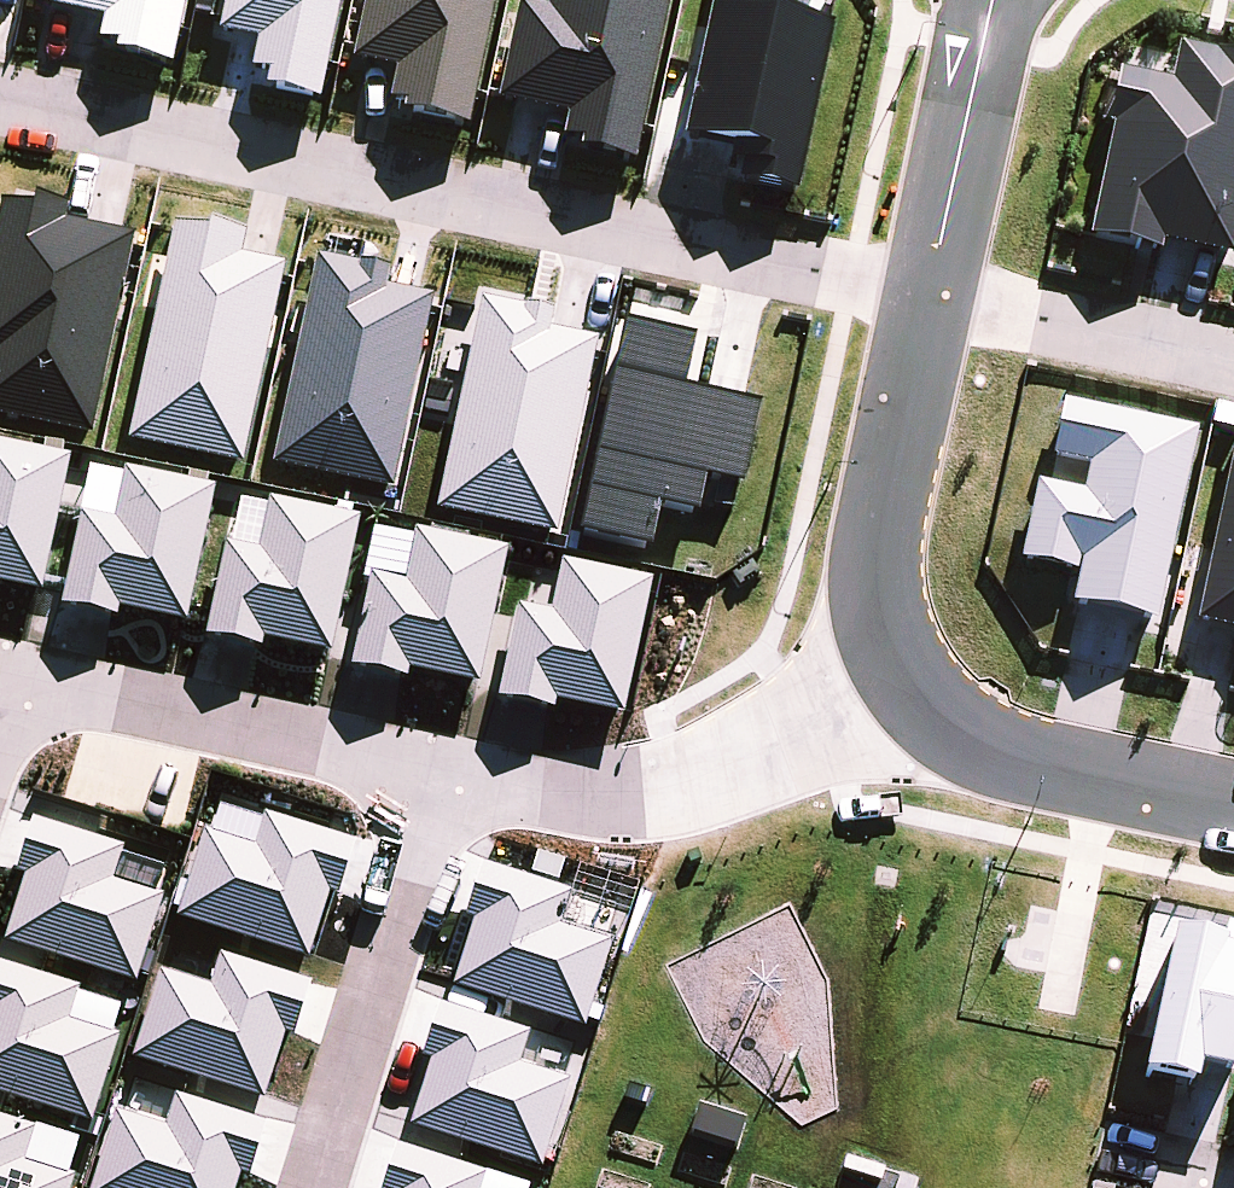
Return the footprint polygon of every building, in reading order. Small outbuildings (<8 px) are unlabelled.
[(170,83),(188,0),(36,0),(33,14),(103,29),(98,53),(117,58),(114,70),(170,83)] [(319,115),(343,0),(228,0),(219,44),(230,46),(257,52),(250,83),(270,86),(266,104),(319,115)] [(468,137),(497,0),(368,0),(353,71),(396,80),(389,114),(404,117),(403,123),(468,137)] [(545,20),(517,14),(496,111),(569,126),(564,148),(583,152),(581,160),(631,171),(667,0),(550,0),(545,20)] [(680,148),(729,158),(725,174),(737,176),(733,192),(792,205),(828,37),(784,28),(790,0),(711,0),(680,148)] [(1233,237),(1233,65),(1175,53),(1167,91),(1114,80),(1102,133),(1110,135),(1086,246),(1154,260),(1156,248),(1228,264),(1233,237)] [(131,247),(61,233),(64,219),(30,211),(28,218),(0,212),(0,427),(89,445),(131,247)] [(240,247),(169,233),(125,452),(239,475),(280,275),(236,266),(240,247)] [(387,281),(313,266),(270,474),(390,499),(430,310),(383,300),(387,281)] [(548,324),(478,309),(433,519),(552,545),(594,350),(544,340),(548,324)] [(619,336),(573,549),(642,564),(652,520),(690,528),(698,489),(737,497),(754,417),(677,401),(688,351),(619,336)] [(1152,632),(1193,438),(1057,410),(1046,466),(1083,473),(1078,501),(1031,491),(1014,571),(1072,583),(1067,614),(1152,632)] [(1194,627),(1233,637),(1233,441),(1194,627)] [(37,604),(67,468),(0,454),(0,596),(37,604)] [(77,525),(58,619),(112,630),(114,620),(183,634),(211,498),(120,479),(109,532),(77,525)] [(256,560),(221,553),(202,648),(256,659),(258,651),(326,665),(354,529),(266,511),(256,560)] [(403,681),(474,696),(503,560),(411,541),(409,549),(400,592),(365,584),(345,679),(401,691),(403,681)] [(365,584),(400,592),(409,549),(369,541),(358,590),(364,592),(365,584)] [(550,713),(618,727),(648,589),(557,569),(546,623),(511,616),(491,709),(548,722),(550,713)] [(331,906),(349,853),(259,824),(249,856),(200,841),(171,929),(302,971),(324,903),(331,906)] [(19,884),(0,941),(0,953),(129,994),(157,906),(108,890),(118,858),(28,829),(11,881),(19,884)] [(468,933),(447,998),(579,1040),(608,951),(556,935),(566,904),(476,875),(458,930),(468,933)] [(1161,952),(1130,1094),(1180,1104),(1185,1085),(1221,1093),(1233,1034),(1233,974),(1211,969),(1212,963),(1161,952)] [(286,1048),(304,993),(215,965),(204,997),(156,981),(127,1069),(257,1111),(279,1045),(286,1048)] [(87,1136),(115,1048),(107,1045),(65,1032),(74,1006),(76,999),(0,975),(0,1108),(87,1136)] [(116,1019),(74,1006),(65,1032),(107,1045),(116,1019)] [(426,1074),(405,1138),(537,1181),(565,1092),(513,1076),(523,1044),(433,1016),(416,1070),(426,1074)] [(259,1134),(171,1106),(160,1138),(111,1123),(90,1187),(233,1187),(234,1185),(242,1187),(259,1134)] [(70,1187),(63,1185),(20,1171),(30,1138),(0,1128),(0,1187),(69,1187),(70,1187)] [(73,1152),(30,1138),(20,1171),(63,1185),(73,1152)] [(479,1185),(389,1156),(378,1187),(478,1187),(479,1185)]
